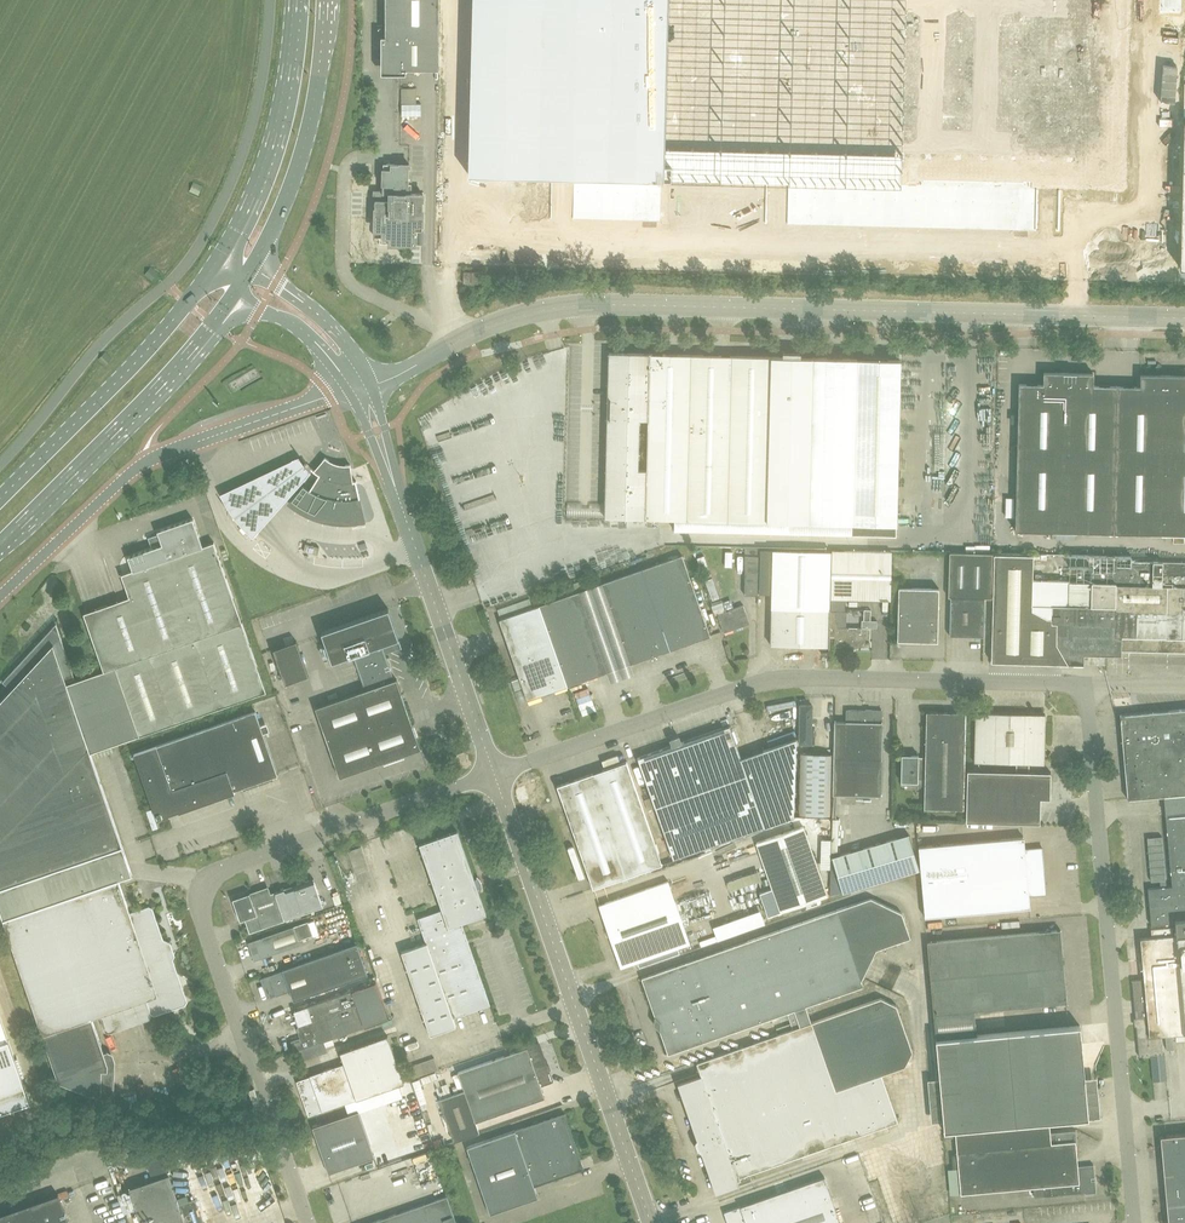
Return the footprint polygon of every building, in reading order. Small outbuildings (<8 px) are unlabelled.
[(385,36),(381,35),(381,43),(381,73),(400,73),(406,73),(406,69),(439,69),(439,0),(385,0),(385,36)] [(469,174),(1126,191),(1131,0),(473,0),(469,174)] [(1181,0),(1161,0),(1161,11),(1181,11),(1181,0)] [(401,164),(390,163),(383,163),(382,200),(375,199),(374,236),(389,237),(389,244),(396,244),(403,244),(415,245),(415,230),(423,230),(423,193),(409,193),(409,164),(401,164)] [(194,181),(189,190),(197,195),(202,186),(194,181)] [(150,266),(144,274),(152,280),(158,272),(150,266)] [(803,354),(814,354),(814,346),(803,346),(803,354)] [(105,351),(99,359),(106,366),(113,358),(105,351)] [(607,416),(605,505),(583,505),(567,504),(546,446),(451,480),(483,573),(541,552),(548,573),(670,531),(674,531),(710,532),(854,535),(898,536),(899,494),(902,359),(858,358),(814,357),(814,354),(803,354),(803,357),(801,357),(801,352),(784,352),(783,356),(714,355),(609,352),(608,401),(607,416)] [(1016,530),(1065,531),(1068,373),(1044,372),(1044,384),(1019,384),(1016,530)] [(1093,373),(1068,373),(1065,531),(1113,532),(1115,386),(1093,385),(1093,373)] [(1113,532),(1162,533),(1165,375),(1141,374),(1141,386),(1115,386),(1113,532)] [(1165,375),(1162,533),(1184,534),(1184,375),(1165,375)] [(233,517),(253,534),(310,467),(302,457),(299,452),(220,490),(225,504),(233,517)] [(310,492),(301,508),(304,510),(307,511),(310,513),(314,514),(318,516),(321,517),(325,518),(331,519),(334,519),(338,520),(342,520),(347,520),(353,519),(352,498),(353,498),(355,498),(360,498),(356,481),(356,480),(353,481),(353,480),(351,468),(350,464),(348,465),(346,465),(344,465),(342,464),(339,464),(337,464),(335,463),(333,462),(331,461),(329,460),(327,459),(325,457),(314,470),(311,468),(320,475),(312,489),(310,492)] [(289,499),(301,508),(310,492),(312,489),(303,483),(289,499)] [(352,498),(353,519),(364,518),(360,498),(355,498),(353,498),(352,498)] [(104,672),(116,668),(140,736),(251,698),(266,692),(242,624),(214,542),(203,546),(193,519),(158,531),(159,536),(152,539),(153,544),(157,543),(158,546),(128,556),(133,571),(122,575),(130,597),(84,613),(104,671),(104,672)] [(296,554),(302,557),(309,544),(302,541),(296,554)] [(759,595),(760,547),(746,547),(744,594),(759,595)] [(773,547),(771,607),(770,645),(829,646),(829,636),(830,609),(832,550),(832,549),(773,547)] [(831,572),(830,609),(836,609),(845,610),(845,599),(891,600),(892,551),(881,551),(832,550),(831,572)] [(984,636),(985,597),(992,597),(993,554),(950,553),(949,596),(951,596),(951,635),(984,636)] [(1154,561),(1143,561),(1131,560),(1131,559),(1113,558),(1113,565),(1100,565),(1100,571),(1092,571),(1091,582),(1069,581),(1069,580),(1034,579),(1033,579),(1033,558),(1046,558),(1046,554),(1033,553),(1033,555),(994,554),(993,615),(992,661),(1062,663),(1069,664),(1069,663),(1084,664),(1084,662),(1084,658),(1088,658),(1088,654),(1121,655),(1121,650),(1127,651),(1184,652),(1184,562),(1154,561)] [(682,555),(601,584),(630,664),(711,635),(682,555)] [(938,641),(939,588),(899,587),(898,641),(938,641)] [(580,591),(539,605),(567,686),(608,672),(580,591)] [(715,615),(717,615),(724,632),(750,623),(743,604),(726,610),(724,608),(721,599),(711,602),(712,605),(711,605),(715,615)] [(527,700),(567,686),(539,605),(499,619),(527,700)] [(421,748),(401,690),(396,678),(394,679),(385,653),(391,651),(387,642),(399,638),(388,608),(320,632),(331,662),(352,654),(364,690),(315,707),(340,777),(421,748)] [(836,621),(836,609),(830,609),(829,636),(835,637),(835,647),(869,647),(869,644),(870,643),(870,641),(869,641),(870,627),(877,628),(877,620),(870,620),(871,610),(864,610),(864,620),(862,620),(862,627),(838,627),(838,621),(836,621)] [(0,702),(0,838),(89,747),(90,753),(119,743),(140,736),(116,668),(104,672),(104,671),(67,684),(65,681),(74,678),(56,624),(2,682),(11,690),(0,702)] [(297,641),(273,649),(285,683),(309,675),(297,641)] [(328,695),(329,699),(339,696),(338,691),(328,695)] [(800,704),(799,744),(815,744),(815,729),(812,729),(813,704),(800,704)] [(861,793),(863,709),(846,709),(846,721),(834,720),(833,759),(833,793),(861,793)] [(882,710),(863,709),(861,793),(881,794),(883,722),(882,722),(882,710)] [(1120,715),(1121,725),(1128,797),(1128,798),(1128,799),(1164,796),(1184,794),(1184,709),(1120,715)] [(278,775),(275,768),(264,734),(271,731),(268,723),(261,726),(255,710),(134,753),(154,809),(158,819),(235,792),(234,790),(278,775)] [(918,779),(918,785),(925,786),(925,808),(964,809),(966,712),(927,711),(926,757),(919,757),(918,779)] [(1046,714),(983,713),(976,713),(975,762),(1016,763),(1016,771),(967,770),(966,821),(1040,823),(1040,798),(1050,798),(1050,797),(1050,779),(1051,779),(1051,772),(1029,771),(1029,763),(1045,763),(1046,714)] [(673,859),(765,826),(795,816),(798,738),(742,757),(731,725),(727,726),(682,742),(679,735),(669,738),(672,745),(637,757),(651,796),(655,807),(673,859)] [(90,753),(89,747),(0,838),(0,888),(41,874),(122,846),(90,753)] [(918,785),(918,779),(919,757),(919,754),(902,754),(902,782),(902,785),(918,785)] [(800,758),(799,816),(829,817),(830,759),(800,758)] [(663,864),(659,853),(627,761),(558,785),(590,877),(593,888),(663,864)] [(1133,979),(1140,1055),(1143,1055),(1143,1056),(1151,1056),(1151,1054),(1164,1053),(1162,1034),(1176,1033),(1176,1041),(1184,1040),(1184,1032),(1184,794),(1164,796),(1172,886),(1148,889),(1152,925),(1177,923),(1178,934),(1172,934),(1165,935),(1152,936),(1141,937),(1144,978),(1133,979)] [(648,809),(655,807),(651,796),(644,798),(648,809)] [(427,820),(430,828),(436,826),(433,818),(427,820)] [(803,826),(755,843),(771,889),(760,893),(768,915),(779,911),(828,894),(803,826)] [(477,876),(474,879),(457,830),(419,843),(442,909),(417,918),(426,942),(401,951),(430,1034),(456,1025),(453,1018),(490,1005),(462,922),(487,914),(478,888),(482,888),(481,889),(482,889),(482,888),(482,886),(482,885),(482,883),(482,882),(481,880),(480,879),(479,878),(478,876),(477,875),(477,876)] [(911,834),(834,856),(844,891),(921,869),(911,834)] [(922,882),(1044,871),(1042,847),(1025,848),(1024,837),(919,846),(921,869),(922,882)] [(1162,837),(1147,838),(1150,882),(1165,881),(1162,837)] [(166,958),(161,942),(162,940),(151,909),(149,908),(137,912),(137,913),(131,915),(119,880),(132,875),(122,846),(41,874),(0,888),(0,908),(4,919),(60,1079),(92,1092),(96,1092),(103,1092),(103,1091),(97,1091),(97,1080),(103,1080),(103,1068),(109,1068),(109,1062),(105,1050),(92,1015),(148,996),(153,1010),(155,1011),(185,1001),(171,959),(169,957),(166,958)] [(348,850),(356,873),(368,869),(361,846),(348,850)] [(831,857),(830,895),(843,891),(844,891),(834,856),(831,857)] [(1044,871),(922,882),(925,917),(1030,907),(1029,896),(1046,894),(1044,871)] [(250,932),(252,932),(323,906),(313,878),(252,899),(250,892),(233,899),(240,920),(245,919),(250,932)] [(667,881),(601,904),(599,905),(621,967),(623,966),(637,961),(639,967),(680,953),(678,947),(689,943),(667,881)] [(332,896),(335,904),(342,902),(339,894),(332,896)] [(837,909),(642,977),(655,1016),(655,1021),(657,1027),(660,1030),(669,1054),(767,1019),(787,1012),(806,1006),(864,985),(862,980),(877,948),(911,936),(902,911),(871,896),(837,909)] [(308,921),(248,942),(254,961),(300,944),(298,940),(313,934),(308,921)] [(933,1014),(935,1037),(979,1034),(977,1010),(1066,1002),(1060,928),(927,940),(933,1014)] [(264,988),(267,987),(268,987),(270,992),(272,993),(275,992),(276,996),(290,991),(294,1000),(368,974),(357,943),(283,969),(283,970),(260,978),(264,988)] [(294,1010),(299,1024),(302,1033),(299,1033),(300,1037),(291,1041),(294,1051),(388,1018),(376,982),(353,989),(294,1010)] [(702,1075),(680,1083),(699,1137),(704,1152),(718,1191),(752,1179),(750,1172),(898,1120),(882,1074),(905,1065),(913,1051),(897,1004),(881,996),(811,1021),(806,1006),(787,1012),(789,1018),(791,1023),(792,1028),(778,1033),(697,1062),(702,1075)] [(30,1102),(24,1086),(8,1040),(0,1017),(0,1113),(30,1102)] [(1080,1025),(979,1034),(935,1037),(944,1131),(955,1130),(1049,1121),(1088,1118),(1080,1025)] [(1172,1033),(1164,1034),(1166,1049),(1173,1048),(1172,1033)] [(309,1077),(299,1080),(297,1081),(309,1116),(311,1115),(345,1103),(356,1099),(398,1084),(405,1081),(388,1034),(339,1051),(343,1062),(309,1075),(309,1077)] [(458,1072),(459,1072),(465,1090),(439,1099),(454,1141),(480,1132),(476,1122),(545,1097),(541,1085),(553,1081),(550,1072),(549,1072),(538,1043),(527,1047),(458,1072)] [(438,1068),(434,1057),(408,1066),(412,1078),(438,1068)] [(225,1068),(225,1060),(213,1061),(214,1068),(225,1068)] [(427,1102),(419,1078),(412,1081),(420,1104),(427,1102)] [(329,1173),(331,1172),(374,1157),(358,1111),(312,1127),(329,1173)] [(573,1161),(580,1159),(564,1113),(516,1130),(515,1129),(467,1147),(490,1213),(538,1196),(534,1185),(576,1170),(573,1161)] [(957,1151),(958,1155),(961,1193),(1034,1187),(1035,1197),(1085,1192),(1085,1193),(1096,1192),(1095,1180),(1091,1180),(1091,1177),(1095,1176),(1093,1164),(1077,1166),(1075,1142),(1076,1142),(1075,1130),(1050,1133),(1049,1121),(955,1130),(957,1151)] [(1184,1170),(1184,1133),(1160,1135),(1162,1158),(1178,1157),(1180,1171),(1184,1170)] [(130,1188),(137,1208),(142,1222),(203,1222),(200,1212),(195,1199),(186,1202),(179,1204),(176,1196),(169,1174),(166,1167),(160,1150),(158,1144),(140,1144),(153,1180),(130,1188)] [(1180,1171),(1181,1185),(1165,1186),(1167,1204),(1184,1202),(1184,1170),(1180,1171)] [(725,1210),(729,1222),(841,1222),(840,1219),(825,1176),(725,1210)] [(58,1194),(33,1203),(0,1214),(0,1222),(68,1222),(58,1194)] [(369,1222),(456,1222),(447,1196),(437,1199),(369,1222)] [(1167,1204),(1168,1221),(1184,1220),(1184,1222),(1184,1202),(1167,1204)]
